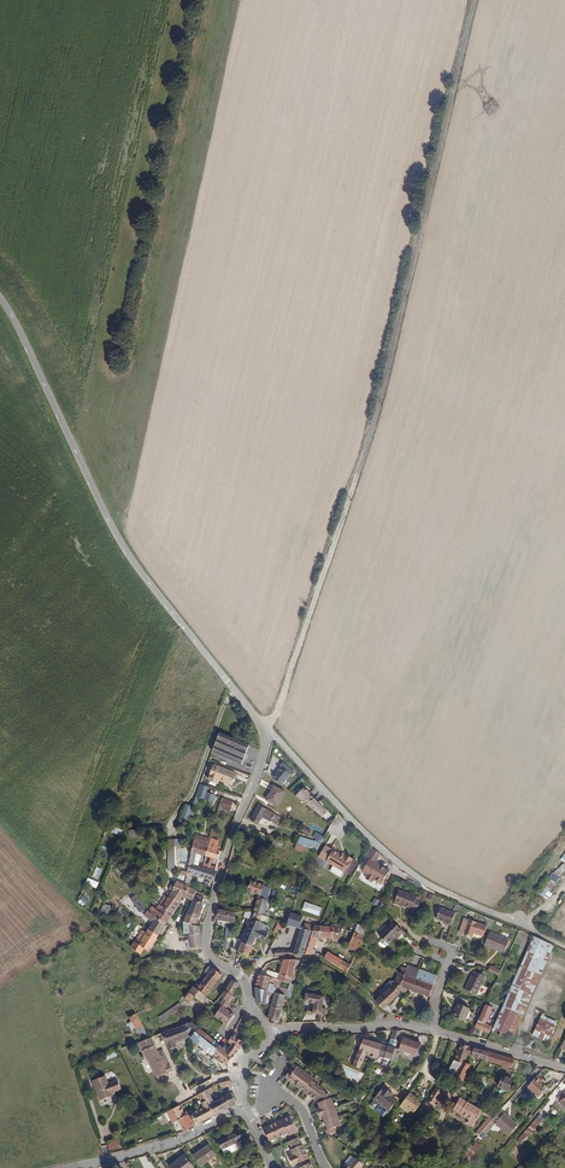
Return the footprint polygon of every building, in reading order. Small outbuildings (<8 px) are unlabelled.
[(255,744),(222,730),(221,733),(254,746),(255,744)] [(214,750),(247,763),(254,746),(221,733),(214,750)] [(237,776),(239,771),(216,763),(210,777),(213,778),(211,782),(218,784),(221,777),(235,782),(236,779),(237,779),(238,776),(237,776)] [(283,786),(294,771),(284,763),(272,778),(283,786)] [(206,797),(210,785),(202,783),(198,794),(206,797)] [(276,803),(284,789),(273,783),(265,797),(276,803)] [(330,819),(334,809),(315,794),(311,803),(321,810),(320,812),(330,819)] [(231,809),(234,801),(225,798),(222,806),(231,809)] [(187,823),(192,807),(185,804),(180,821),(187,823)] [(274,821),(277,815),(258,805),(251,818),(258,821),(261,815),(274,821)] [(121,835),(123,830),(113,827),(111,832),(121,835)] [(319,849),(325,834),(318,830),(314,839),(301,835),(298,843),(319,849)] [(201,835),(197,833),(195,837),(201,839),(202,843),(209,846),(211,840),(200,836),(201,835)] [(201,839),(195,837),(191,863),(195,865),(198,853),(206,856),(209,846),(202,843),(201,839)] [(212,838),(211,840),(209,846),(218,849),(219,846),(218,846),(218,845),(219,839),(212,837),(212,838)] [(218,849),(209,846),(206,856),(218,860),(221,850),(218,849)] [(328,856),(331,849),(323,846),(320,853),(328,856)] [(378,860),(383,852),(376,846),(371,855),(372,857),(370,861),(371,861),(369,864),(368,863),(365,869),(370,873),(371,872),(376,875),(375,876),(384,881),(392,868),(380,861),(379,862),(378,861),(378,860)] [(339,854),(339,853),(331,849),(328,856),(326,861),(345,870),(351,856),(344,852),(343,854),(343,855),(339,854)] [(204,862),(203,867),(215,871),(216,867),(204,862)] [(214,881),(216,872),(215,871),(203,867),(195,865),(191,863),(189,872),(188,876),(192,878),(193,874),(214,881)] [(564,870),(564,864),(563,863),(555,872),(559,876),(564,870)] [(97,878),(101,869),(96,867),(92,876),(97,878)] [(117,868),(113,871),(118,879),(122,876),(117,868)] [(109,884),(113,875),(108,873),(104,881),(109,884)] [(554,873),(537,893),(543,898),(560,878),(554,873)] [(271,901),(264,899),(268,886),(268,885),(252,880),(249,890),(260,893),(254,913),(267,916),(271,901)] [(179,881),(175,887),(171,894),(169,897),(180,903),(184,897),(193,902),(196,893),(197,891),(190,887),(186,885),(179,881)] [(271,901),(274,887),(268,886),(264,899),(271,901)] [(422,896),(423,894),(405,887),(401,898),(409,901),(409,902),(423,908),(427,898),(422,896)] [(244,897),(245,892),(234,890),(233,894),(237,894),(236,901),(241,903),(242,897),(244,897)] [(196,925),(206,897),(196,893),(193,902),(186,921),(186,922),(196,925)] [(180,903),(169,897),(164,894),(161,900),(165,903),(162,907),(160,911),(170,917),(180,903)] [(82,896),(78,903),(85,906),(88,899),(82,896)] [(319,916),(322,907),(305,901),(302,910),(319,916)] [(149,912),(147,910),(145,912),(155,918),(155,917),(160,911),(162,907),(159,903),(159,905),(156,910),(152,908),(149,912)] [(457,926),(463,914),(448,907),(443,917),(453,922),(452,924),(457,926)] [(219,909),(218,912),(217,919),(232,922),(234,916),(235,917),(235,919),(238,912),(236,912),(229,912),(219,909)] [(166,924),(170,917),(160,911),(155,917),(166,924)] [(140,919),(148,925),(146,927),(159,935),(166,924),(155,917),(155,918),(145,912),(142,916),(140,919)] [(254,913),(253,916),(253,918),(265,922),(267,916),(254,913)] [(304,931),(308,920),(294,914),(290,925),(304,931)] [(253,918),(251,918),(242,942),(254,946),(256,942),(265,922),(253,918)] [(186,933),(191,933),(201,933),(200,926),(196,925),(186,922),(186,933)] [(269,927),(271,924),(265,922),(256,942),(258,943),(260,938),(268,940),(273,929),(269,927)] [(486,940),(489,932),(470,924),(465,934),(476,939),(478,936),(486,940)] [(338,928),(338,926),(323,925),(322,926),(319,929),(306,955),(313,955),(315,951),(322,937),(337,937),(337,939),(340,939),(341,930),(338,928)] [(304,955),(318,928),(313,926),(309,932),(307,932),(297,950),(289,950),(289,949),(278,949),(275,955),(295,955),(304,955)] [(149,949),(159,935),(146,927),(144,930),(142,929),(131,945),(141,951),(145,947),(149,949)] [(362,941),(366,933),(357,928),(353,936),(355,937),(362,941)] [(403,943),(406,941),(397,931),(386,942),(393,950),(398,944),(401,942),(403,943)] [(198,949),(203,948),(201,933),(191,933),(193,944),(193,948),(193,949),(198,949)] [(228,949),(231,938),(226,936),(223,948),(228,949)] [(364,941),(362,941),(355,937),(352,944),(360,949),(364,941)] [(506,954),(510,946),(495,939),(490,949),(498,953),(499,951),(506,954)] [(250,956),(254,946),(242,942),(239,952),(248,956),(250,956)] [(356,956),(360,949),(352,944),(348,952),(356,956)] [(349,972),(352,966),(328,953),(326,957),(323,956),(322,958),(332,962),(349,972)] [(531,999),(545,968),(526,959),(501,1014),(495,1026),(503,1030),(509,1032),(515,1035),(531,999)] [(281,973),(279,979),(286,981),(292,960),(285,961),(281,973)] [(292,976),(297,960),(292,960),(286,981),(296,984),(298,977),(292,976)] [(422,967),(410,962),(408,969),(406,973),(417,978),(422,967)] [(206,973),(210,976),(197,991),(200,994),(206,998),(219,982),(224,975),(217,969),(211,967),(206,973)] [(406,973),(401,985),(409,988),(431,997),(441,975),(422,967),(417,978),(406,973)] [(268,970),(266,976),(274,978),(275,978),(277,972),(268,970)] [(402,990),(407,992),(409,988),(401,985),(406,973),(402,971),(401,971),(398,981),(378,1001),(385,1008),(393,1013),(394,1010),(393,1006),(390,1003),(400,994),(402,990)] [(273,993),(270,992),(274,978),(266,976),(260,974),(257,989),(259,1003),(267,1005),(270,995),(272,995),(273,993)] [(473,994),(481,978),(473,974),(472,977),(471,977),(465,989),(473,994)] [(239,985),(239,984),(234,980),(227,990),(215,1000),(218,1003),(214,1009),(215,1011),(213,1014),(221,1021),(219,1024),(223,1027),(233,1014),(225,1008),(234,996),(232,995),(239,985)] [(206,998),(200,994),(197,991),(194,990),(185,998),(189,1002),(193,997),(201,1003),(206,998)] [(287,994),(274,990),(273,993),(287,997),(286,1000),(289,1001),(290,998),(291,998),(291,997),(287,996),(287,994)] [(325,995),(306,992),(304,1001),(314,1003),(312,1008),(307,1008),(306,1014),(312,1015),(313,1012),(320,1014),(319,1021),(325,1021),(327,1008),(323,1007),(325,995)] [(286,1000),(287,997),(273,993),(272,995),(275,996),(272,1007),(283,1010),(285,1001),(289,1003),(290,1001),(291,1002),(292,999),(291,998),(290,998),(289,1001),(286,1000)] [(466,1022),(471,1010),(459,1004),(456,1009),(458,1010),(455,1017),(466,1022)] [(272,1023),(279,1024),(283,1010),(272,1007),(269,1019),(273,1020),(272,1023)] [(483,1022),(489,1010),(485,1009),(476,1028),(489,1033),(492,1026),(483,1022)] [(159,1023),(175,1015),(173,1010),(157,1018),(159,1023)] [(548,1042),(557,1021),(541,1014),(532,1035),(548,1042)] [(138,1031),(137,1032),(144,1043),(149,1041),(147,1038),(150,1036),(142,1025),(137,1017),(132,1021),(137,1028),(138,1031)] [(176,1045),(192,1038),(229,1065),(242,1050),(243,1048),(243,1043),(237,1039),(238,1037),(234,1034),(228,1044),(225,1049),(191,1023),(178,1028),(162,1035),(170,1053),(178,1049),(176,1045)] [(397,1044),(400,1031),(393,1029),(389,1043),(397,1044)] [(370,1058),(375,1060),(377,1057),(381,1044),(364,1038),(354,1067),(360,1070),(367,1053),(372,1055),(370,1058)] [(416,1055),(422,1044),(404,1038),(400,1050),(416,1055)] [(150,1040),(149,1041),(144,1043),(140,1044),(143,1053),(157,1082),(171,1075),(161,1053),(157,1055),(150,1040)] [(135,1047),(138,1055),(143,1053),(140,1044),(138,1045),(135,1047)] [(396,1051),(396,1050),(381,1044),(377,1057),(392,1062),(392,1063),(397,1066),(400,1058),(394,1056),(396,1051)] [(468,1063),(470,1056),(471,1057),(474,1047),(461,1044),(456,1059),(457,1063),(456,1062),(453,1069),(464,1072),(460,1069),(464,1062),(468,1063)] [(483,1060),(486,1061),(489,1052),(474,1047),(471,1057),(483,1060)] [(513,1069),(515,1059),(489,1052),(486,1061),(513,1069)] [(295,1062),(289,1069),(290,1070),(292,1071),(287,1077),(292,1081),(294,1079),(302,1086),(301,1088),(318,1103),(320,1108),(318,1109),(321,1117),(323,1116),(328,1130),(326,1131),(327,1135),(329,1134),(332,1136),(336,1132),(334,1128),(341,1126),(335,1108),(332,1098),(331,1099),(330,1096),(323,1090),(324,1089),(316,1082),(313,1080),(314,1078),(303,1068),(295,1062)] [(453,1071),(465,1082),(468,1074),(464,1072),(453,1069),(453,1071)] [(507,1090),(512,1079),(502,1075),(497,1086),(507,1090)] [(540,1081),(541,1081),(536,1076),(526,1087),(538,1097),(547,1087),(540,1081)] [(119,1084),(109,1087),(106,1080),(93,1085),(101,1105),(114,1100),(113,1097),(122,1094),(119,1084)] [(383,1107),(384,1106),(392,1097),(391,1096),(393,1095),(383,1087),(373,1099),(383,1107)] [(443,1094),(439,1089),(430,1102),(436,1105),(438,1102),(443,1094)] [(556,1096),(564,1107),(564,1090),(556,1096)] [(212,1094),(211,1091),(205,1094),(217,1116),(237,1106),(236,1099),(233,1094),(229,1096),(228,1094),(224,1096),(225,1098),(216,1103),(211,1095),(212,1094)] [(469,1120),(468,1121),(474,1124),(481,1113),(482,1112),(461,1099),(462,1098),(455,1093),(453,1097),(459,1101),(454,1111),(469,1120)] [(200,1125),(217,1116),(205,1094),(200,1097),(206,1109),(195,1115),(197,1119),(200,1125)] [(409,1117),(409,1118),(412,1118),(421,1107),(419,1105),(420,1105),(413,1100),(415,1099),(410,1095),(402,1106),(410,1112),(408,1115),(410,1116),(409,1117)] [(388,1111),(396,1101),(392,1097),(384,1106),(383,1107),(388,1111)] [(507,1109),(512,1104),(509,1101),(504,1106),(507,1109)] [(438,1107),(436,1105),(430,1102),(427,1106),(432,1109),(435,1111),(438,1107)] [(408,1115),(410,1112),(402,1106),(400,1108),(406,1114),(408,1115)] [(185,1115),(182,1108),(172,1113),(176,1121),(179,1119),(189,1115),(188,1113),(185,1115)] [(518,1125),(501,1109),(494,1117),(511,1133),(518,1125)] [(543,1116),(545,1114),(542,1111),(525,1131),(529,1134),(543,1117),(543,1116)] [(191,1118),(189,1114),(189,1115),(179,1119),(180,1121),(178,1122),(177,1122),(181,1131),(184,1130),(185,1133),(196,1127),(193,1122),(191,1118)] [(479,1134),(483,1130),(492,1119),(493,1118),(490,1117),(489,1118),(477,1132),(479,1134)] [(492,1119),(510,1134),(511,1133),(494,1117),(493,1118),(492,1119)] [(289,1137),(298,1134),(292,1118),(278,1123),(277,1121),(268,1124),(269,1126),(264,1128),(269,1142),(288,1134),(289,1137)] [(234,1143),(244,1139),(242,1131),(221,1138),(223,1147),(226,1153),(235,1150),(236,1148),(234,1143)] [(520,1137),(521,1137),(519,1140),(522,1142),(528,1136),(524,1132),(520,1137)] [(303,1145),(301,1146),(298,1138),(289,1142),(292,1150),(291,1151),(293,1156),(289,1158),(293,1166),(309,1159),(306,1154),(305,1154),(304,1151),(305,1151),(303,1145)] [(201,1163),(218,1152),(210,1141),(194,1152),(201,1163)] [(465,1153),(471,1158),(482,1146),(476,1141),(465,1153)] [(110,1153),(122,1146),(120,1142),(116,1144),(108,1149),(110,1153)] [(197,1165),(189,1153),(173,1164),(176,1167),(193,1167),(197,1165)] [(362,1164),(355,1157),(354,1159),(350,1155),(344,1162),(348,1165),(346,1167),(359,1167),(362,1164)]
